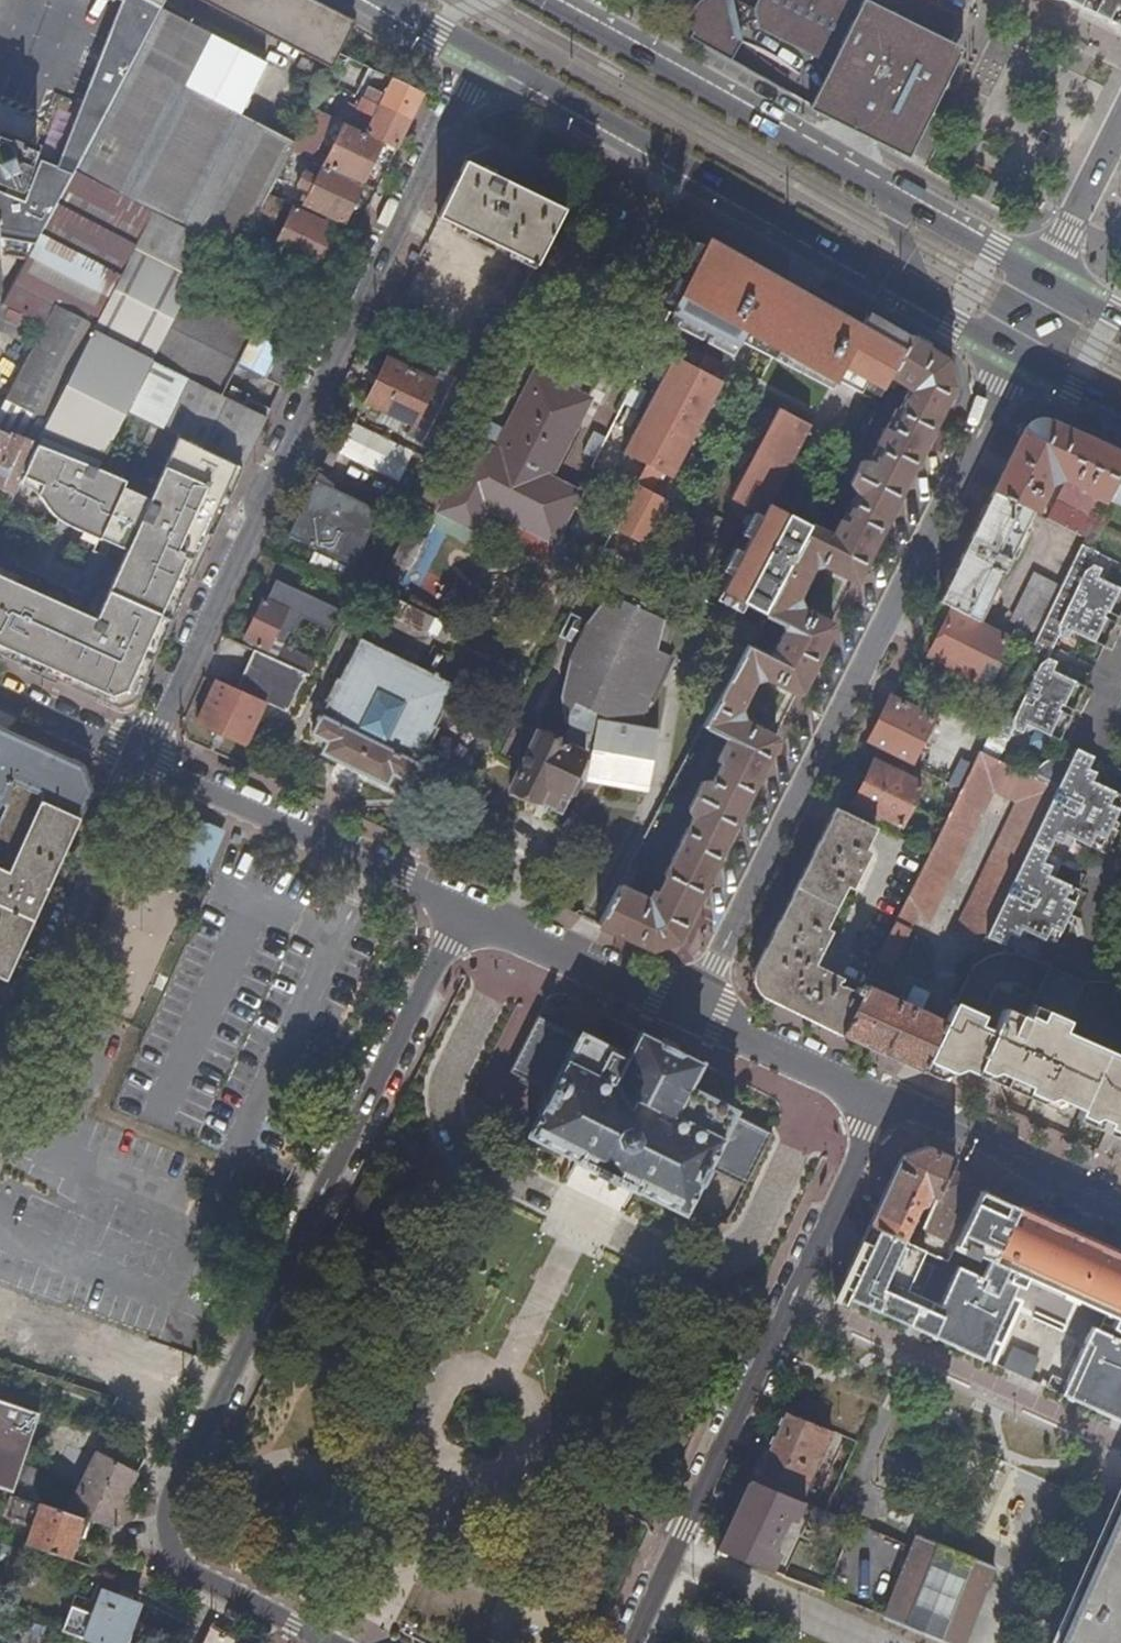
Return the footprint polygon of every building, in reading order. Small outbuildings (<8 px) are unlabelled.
[(1,255),(26,260),(72,172),(160,7),(164,0),(108,0),(117,4),(51,168),(29,159),(31,154),(20,150),(0,187),(0,190),(3,191),(1,197),(0,197),(0,251),(1,255)] [(303,0),(209,0),(333,64),(352,25),(303,0)] [(688,36),(730,60),(740,41),(730,0),(698,0),(695,2),(689,14),(688,24),(690,33),(688,36)] [(806,102),(803,108),(832,121),(875,142),(881,144),(891,150),(932,73),(948,43),(960,19),(924,0),(756,0),(751,9),(755,27),(826,65),(806,102)] [(1087,15),(1091,17),(1108,25),(1113,16),(1117,8),(1120,1),(1120,0),(1057,0),(1087,15)] [(1117,8),(1113,16),(1108,25),(1120,32),(1120,1),(1117,8)] [(267,64),(160,7),(72,172),(113,192),(153,212),(35,443),(36,443),(66,456),(97,468),(151,361),(186,293),(210,246),(236,260),(260,212),(269,194),(295,142),(242,114),(267,64)] [(369,68),(356,95),(358,96),(360,98),(362,99),(377,106),(390,78),(369,68)] [(422,94),(390,78),(377,106),(408,122),(422,94)] [(362,99),(360,98),(355,108),(371,116),(363,133),(381,142),(395,149),(408,122),(377,106),(362,99)] [(343,124),(323,166),(360,184),(381,142),(363,133),(343,124)] [(20,150),(0,141),(0,187),(20,150)] [(545,241),(573,188),(487,148),(463,160),(436,216),(534,263),(545,241)] [(360,184),(323,166),(315,180),(301,173),(296,184),(310,191),(304,204),(342,222),(360,184)] [(26,260),(2,304),(43,324),(0,407),(0,429),(35,443),(153,212),(113,192),(72,172),(26,260)] [(279,199),(269,194),(260,212),(270,217),(279,199)] [(334,226),(294,206),(273,249),(313,269),(334,226)] [(706,237),(667,314),(733,347),(742,331),(772,275),(706,237)] [(534,263),(517,297),(538,308),(567,252),(545,241),(534,263)] [(772,275),(742,331),(776,349),(805,294),(772,275)] [(186,293),(151,361),(153,362),(218,395),(252,327),(186,293)] [(805,294),(776,349),(833,380),(840,367),(880,388),(887,375),(907,337),(868,315),(862,326),(805,294)] [(618,885),(597,924),(650,948),(677,939),(776,740),(774,736),(741,720),(738,710),(754,679),(762,676),(796,693),(800,692),(832,627),(830,623),(798,607),(795,600),(813,565),(819,564),(852,580),(856,579),(952,385),(943,359),(907,337),(887,375),(908,389),(897,410),(895,409),(884,429),(883,429),(875,442),(877,444),(868,462),(859,462),(848,483),(856,491),(840,521),(838,520),(829,536),(808,524),(762,613),(782,623),(784,632),(774,653),(766,655),(745,645),(703,725),(728,739),(717,759),(724,763),(714,781),(703,783),(690,808),(693,815),(664,873),(667,875),(658,893),(652,891),(647,900),(618,885)] [(297,350),(284,343),(265,380),(279,386),(297,350)] [(447,373),(472,386),(484,363),(458,350),(447,373)] [(388,358),(367,403),(414,426),(435,381),(388,358)] [(153,362),(129,411),(178,436),(240,467),(264,418),(218,395),(153,362)] [(694,368),(687,383),(662,370),(621,452),(645,465),(632,490),(613,529),(644,545),(667,500),(650,492),(660,472),(670,478),(712,398),(701,393),(709,378),(694,368)] [(555,370),(550,379),(580,394),(584,385),(555,370)] [(580,394),(550,379),(535,371),(495,450),(475,440),(439,512),(473,530),(484,509),(553,543),(577,493),(549,478),(589,399),(580,394)] [(882,398),(876,395),(845,454),(851,457),(859,441),(862,443),(876,416),(873,414),(882,398)] [(807,425),(775,409),(729,499),(760,515),(721,592),(762,613),(808,524),(766,504),(807,425)] [(1034,511),(1048,482),(1057,478),(1060,478),(1057,485),(1062,488),(1066,481),(1082,488),(1083,493),(1103,502),(1104,501),(1120,466),(1120,453),(1049,421),(1022,429),(992,489),(1033,510),(1034,511)] [(15,491),(21,477),(36,443),(35,443),(0,429),(0,483),(15,491)] [(95,620),(66,685),(115,708),(131,702),(170,618),(167,617),(175,599),(178,600),(195,564),(192,563),(199,547),(202,549),(209,533),(206,532),(212,519),(215,520),(240,467),(178,436),(149,500),(122,488),(126,479),(97,468),(66,456),(36,443),(21,477),(39,485),(35,495),(40,497),(44,500),(48,503),(51,506),(52,508),(53,512),(55,516),(58,519),(61,522),(63,524),(68,527),(99,540),(104,530),(131,542),(95,620)] [(331,449),(325,460),(331,458),(336,461),(340,453),(331,449)] [(1104,501),(1106,502),(1107,501),(1120,506),(1120,466),(1104,501)] [(835,474),(819,505),(824,507),(828,500),(831,501),(839,486),(836,484),(840,476),(835,474)] [(314,482),(289,535),(353,567),(385,502),(377,498),(371,509),(314,482)] [(15,491),(0,483),(0,490),(12,496),(15,491)] [(937,601),(979,622),(1033,510),(992,489),(937,601)] [(1060,515),(1089,530),(1096,515),(1067,500),(1060,515)] [(407,531),(392,561),(410,570),(425,541),(407,531)] [(1079,549),(1096,557),(1098,552),(1082,544),(1079,549)] [(990,731),(1006,739),(1012,728),(1025,723),(1058,740),(1070,715),(1057,709),(1060,704),(1072,710),(1084,686),(1050,670),(1046,658),(1058,634),(1071,630),(1104,647),(1116,622),(1104,616),(1106,610),(1118,617),(1120,611),(1120,588),(1097,576),(1093,563),(1096,557),(1079,549),(1061,586),(1030,647),(990,731)] [(1004,634),(1030,647),(1061,586),(1036,573),(1004,634)] [(38,673),(68,608),(0,577),(0,656),(38,673)] [(254,650),(305,674),(308,675),(315,662),(282,646),(289,631),(294,633),(302,616),(330,631),(340,611),(276,579),(267,599),(264,598),(245,637),(246,638),(243,645),(254,650)] [(443,643),(451,626),(389,596),(384,593),(374,588),(366,604),(443,643)] [(516,721),(500,753),(521,763),(511,788),(513,789),(510,794),(534,806),(538,800),(562,811),(569,795),(574,793),(579,782),(578,778),(574,776),(584,754),(599,762),(601,759),(604,760),(604,759),(611,767),(613,766),(614,766),(610,778),(649,785),(660,730),(642,727),(667,673),(662,671),(667,658),(661,650),(657,649),(666,619),(649,612),(652,605),(645,602),(644,604),(633,599),(634,597),(626,594),(624,600),(607,593),(587,622),(581,619),(571,623),(563,640),(574,645),(567,664),(559,695),(565,722),(571,725),(562,743),(516,721)] [(68,608),(38,673),(66,685),(95,620),(68,608)] [(950,612),(928,655),(947,664),(944,670),(970,683),(984,658),(992,662),(1004,639),(950,612)] [(667,658),(668,655),(677,624),(666,619),(657,649),(661,650),(667,658)] [(226,629),(223,635),(229,638),(232,632),(226,629)] [(320,717),(312,733),(327,741),(323,750),(323,752),(385,782),(388,781),(392,773),(407,780),(414,764),(416,765),(422,750),(425,751),(437,728),(434,726),(442,711),(441,710),(454,686),(413,665),(417,659),(405,653),(401,660),(398,658),(360,639),(347,664),(346,663),(339,678),(336,677),(324,701),(326,702),(319,716),(320,717)] [(264,702),(286,712),(305,674),(254,650),(236,689),(216,680),(197,723),(244,744),(264,702)] [(662,671),(667,673),(674,657),(668,655),(667,658),(662,671)] [(926,714),(931,702),(895,684),(866,743),(910,764),(933,718),(926,714)] [(0,727),(0,803),(2,803),(1,805),(3,811),(5,812),(0,823),(0,977),(5,979),(91,792),(92,792),(93,791),(84,765),(0,727)] [(1030,776),(1057,788),(987,933),(1005,942),(1009,934),(1022,929),(1053,945),(1065,921),(1071,924),(1075,916),(1068,913),(1080,889),(1048,874),(1043,861),(1054,838),(1067,834),(1099,849),(1110,826),(1116,829),(1119,821),(1113,818),(1120,802),(1120,793),(1092,779),(1087,768),(1093,755),(1076,747),(1071,760),(1065,758),(1057,757),(1051,758),(1047,759),(1038,765),(1031,772),(1030,776)] [(1030,776),(979,752),(960,789),(943,821),(908,894),(918,910),(927,922),(992,790),(1016,802),(953,935),(980,948),(985,936),(987,933),(1057,788),(1030,776)] [(862,780),(910,804),(921,784),(871,760),(862,780)] [(900,826),(910,804),(862,780),(851,801),(900,826)] [(951,802),(958,788),(941,780),(935,793),(951,802)] [(224,828),(178,807),(163,838),(208,861),(224,828)] [(863,850),(874,827),(834,807),(754,968),(763,995),(832,1030),(840,1034),(861,990),(856,988),(853,993),(837,984),(839,979),(817,968),(825,954),(820,951),(829,932),(824,929),(847,883),(852,886),(868,853),(863,850)] [(918,910),(908,894),(895,921),(909,929),(918,910)] [(909,929),(895,921),(876,960),(891,967),(909,929)] [(1005,942),(987,933),(985,936),(1004,945),(1005,942)] [(1008,983),(995,989),(1011,998),(1017,987),(1008,983)] [(864,985),(861,990),(840,1034),(921,1071),(945,1021),(921,1011),(929,994),(912,986),(905,1003),(864,985)] [(1040,1019),(1045,1009),(1033,1003),(1029,1013),(1040,1019)] [(1115,1053),(1113,1057),(1099,1050),(1100,1046),(1085,1039),(1083,1043),(1077,1040),(1079,1037),(1069,1032),(1067,1036),(1062,1033),(1069,1019),(1045,1009),(1040,1019),(1029,1013),(1027,1018),(1011,1011),(1008,1010),(1006,1010),(1003,1012),(1001,1013),(998,1021),(962,1005),(961,1008),(953,1004),(945,1021),(921,1071),(939,1079),(965,1068),(984,1077),(996,1073),(999,1084),(1041,1103),(1055,1097),(1066,1103),(1081,1109),(1076,1119),(1084,1123),(1097,1116),(1110,1122),(1105,1132),(1114,1136),(1120,1133),(1120,1056),(1115,1053)] [(537,1016),(509,1072),(548,1091),(527,1135),(574,1159),(573,1160),(635,1191),(635,1190),(684,1213),(706,1167),(744,1186),(771,1133),(732,1114),(734,1110),(688,1086),(700,1062),(637,1031),(625,1055),(579,1032),(578,1036),(537,1016)] [(996,1073),(984,1077),(999,1084),(996,1073)] [(1055,1097),(1041,1103),(1062,1112),(1066,1103),(1055,1097)] [(1097,1116),(1084,1123),(1105,1132),(1110,1122),(1097,1116)] [(900,1157),(868,1227),(901,1241),(915,1209),(924,1205),(931,1208),(921,1229),(945,1240),(972,1181),(949,1169),(954,1159),(928,1147),(900,1157)] [(963,1252),(987,1197),(979,1194),(955,1248),(963,1252)] [(1039,1220),(987,1197),(963,1252),(961,1256),(980,1265),(981,1264),(990,1267),(1004,1274),(1009,1264),(1019,1269),(1015,1279),(1025,1283),(1060,1299),(1062,1296),(1076,1302),(1116,1320),(1111,1330),(1120,1334),(1120,1257),(1039,1220)] [(868,1227),(849,1268),(899,1290),(905,1293),(923,1252),(901,1241),(868,1227)] [(995,1333),(1002,1336),(1018,1302),(1010,1298),(1015,1288),(1022,1290),(1025,1283),(1015,1279),(1019,1269),(1009,1264),(1004,1274),(990,1267),(984,1281),(956,1269),(952,1278),(972,1285),(1009,1301),(995,1333)] [(849,1268),(836,1296),(846,1301),(881,1316),(888,1301),(922,1315),(924,1311),(895,1298),(899,1290),(849,1268)] [(924,1311),(922,1315),(996,1348),(1002,1336),(995,1333),(1009,1301),(972,1285),(952,1278),(938,1308),(930,1304),(926,1312),(924,1311)] [(1062,1296),(1060,1299),(1075,1305),(1076,1302),(1062,1296)] [(888,1301),(881,1316),(989,1364),(996,1348),(922,1315),(888,1301)] [(1090,1328),(1087,1336),(1068,1379),(1103,1395),(1120,1403),(1120,1342),(1090,1328)] [(1011,1339),(998,1361),(1029,1379),(1041,1356),(1011,1339)] [(1072,1388),(1067,1399),(1096,1412),(1096,1411),(1103,1395),(1068,1379),(1066,1384),(1072,1388)] [(1066,1384),(1060,1396),(1067,1399),(1072,1388),(1066,1384)] [(14,1405),(18,1392),(0,1386),(0,1400),(14,1405)] [(1103,1395),(1096,1411),(1120,1423),(1120,1403),(1103,1395)] [(4,1427),(11,1438),(7,1445),(10,1449),(0,1476),(0,1489),(12,1493),(21,1466),(39,1414),(14,1405),(0,1400),(0,1427),(4,1427)] [(782,1410),(750,1480),(799,1499),(831,1431),(782,1410)] [(10,1449),(7,1445),(11,1438),(4,1427),(0,1427),(0,1476),(10,1449)] [(111,1527),(138,1473),(93,1451),(64,1511),(84,1518),(111,1527)] [(39,1502),(40,1502),(50,1478),(21,1466),(12,1493),(39,1502)] [(750,1480),(717,1550),(771,1571),(780,1552),(773,1548),(788,1516),(796,1520),(804,1502),(799,1499),(750,1480)] [(1049,1642),(1120,1642),(1120,1481),(1049,1642)] [(84,1518),(64,1511),(40,1502),(39,1502),(24,1542),(69,1558),(84,1518)] [(915,1546),(895,1594),(886,1616),(886,1618),(949,1642),(962,1642),(992,1568),(918,1539),(915,1546)] [(798,1540),(782,1576),(827,1593),(841,1557),(798,1540)] [(95,1642),(122,1642),(138,1601),(101,1587),(96,1602),(75,1594),(61,1630),(95,1642)] [(879,1587),(869,1610),(886,1616),(895,1594),(879,1587)] [(210,1625),(201,1642),(244,1642),(210,1625)]
